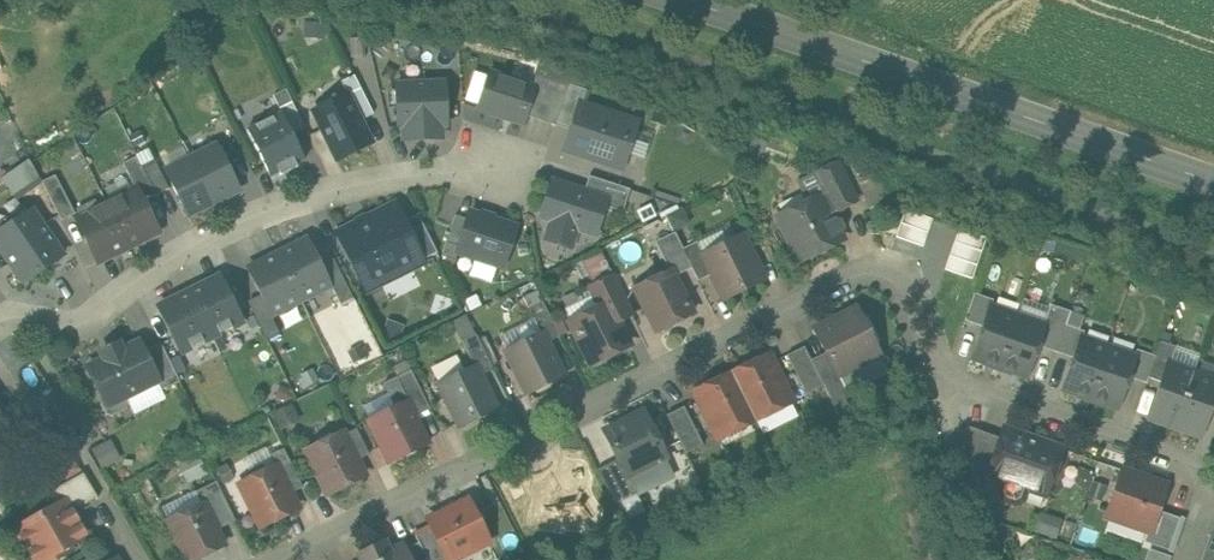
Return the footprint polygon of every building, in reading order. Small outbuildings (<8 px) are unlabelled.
[(534,86),(490,72),(478,108),(523,123),(526,115),(535,87),(534,86)] [(374,113),(355,74),(342,81),(348,93),(361,119),(374,113)] [(569,85),(537,75),(534,86),(535,87),(526,115),(556,124),(569,85)] [(447,79),(395,81),(397,128),(402,127),(402,140),(444,139),(444,129),(449,129),(447,79)] [(283,111),(248,128),(271,174),(304,158),(293,134),(306,127),(287,90),(275,96),(283,111)] [(348,93),(314,111),(337,158),(372,141),(361,119),(348,93)] [(581,100),(565,152),(625,171),(641,118),(581,100)] [(216,140),(189,154),(214,205),(241,191),(216,140)] [(189,154),(163,167),(188,218),(214,205),(189,154)] [(156,194),(137,155),(123,162),(136,188),(137,187),(144,200),(156,194)] [(18,195),(42,179),(26,156),(3,171),(18,195)] [(837,162),(816,172),(817,173),(836,211),(857,200),(837,162)] [(817,173),(800,181),(801,183),(810,200),(778,216),(800,259),(843,238),(840,232),(842,231),(844,226),(841,219),(836,218),(833,219),(830,213),(836,211),(817,173)] [(76,213),(56,174),(42,181),(62,219),(76,213)] [(631,188),(590,175),(585,190),(607,198),(605,205),(623,211),(631,188)] [(585,190),(553,180),(541,216),(552,220),(546,238),(571,247),(577,228),(596,234),(605,205),(607,198),(585,190)] [(136,188),(107,202),(128,246),(159,231),(144,200),(137,187),(136,188)] [(128,246),(107,202),(77,217),(98,261),(128,246)] [(682,202),(666,207),(671,226),(687,222),(682,202)] [(397,204),(338,233),(366,289),(425,260),(424,259),(405,220),(397,204)] [(0,230),(0,253),(22,284),(67,253),(34,206),(0,230)] [(924,243),(933,215),(904,206),(895,233),(924,243)] [(515,226),(471,212),(469,219),(459,251),(502,265),(515,226)] [(438,252),(419,213),(405,220),(424,259),(438,252)] [(456,214),(442,255),(456,260),(459,251),(469,219),(456,214)] [(973,276),(986,234),(958,225),(945,266),(973,276)] [(675,231),(656,241),(671,270),(672,269),(675,275),(693,267),(683,248),(684,247),(675,231)] [(705,254),(703,255),(712,273),(724,297),(765,277),(744,235),(705,254)] [(278,252),(302,299),(332,285),(308,238),(289,249),(287,246),(278,252)] [(705,254),(698,240),(684,247),(683,248),(693,267),(699,280),(712,273),(703,255),(705,254)] [(248,269),(272,314),(302,299),(278,252),(267,257),(268,259),(248,269)] [(596,283),(614,275),(602,252),(585,260),(596,283)] [(671,270),(636,287),(657,330),(693,312),(675,275),(672,269),(671,270)] [(221,272),(189,287),(215,340),(246,324),(221,272)] [(588,287),(598,307),(609,302),(618,320),(633,313),(614,275),(596,283),(588,287)] [(189,287),(156,304),(181,356),(215,340),(189,287)] [(561,301),(571,321),(598,307),(588,287),(561,301)] [(524,297),(529,307),(543,300),(538,290),(524,297)] [(994,299),(975,292),(965,320),(983,326),(990,306),(991,307),(994,299)] [(541,331),(542,330),(548,341),(561,335),(543,300),(529,307),(541,331)] [(598,307),(571,321),(591,362),(629,343),(618,320),(609,302),(598,307)] [(1051,303),(1044,325),(1045,325),(1038,345),(1056,351),(1065,324),(1066,324),(1071,310),(1051,303)] [(857,306),(815,327),(827,351),(838,375),(839,374),(880,354),(857,306)] [(991,307),(990,306),(983,326),(973,356),(1000,366),(1017,316),(991,307)] [(467,315),(450,323),(456,327),(463,341),(476,334),(467,315)] [(1017,316),(1000,366),(1027,375),(1038,345),(1045,325),(1044,325),(1017,316)] [(530,317),(497,335),(503,345),(535,328),(530,317)] [(1066,324),(1065,324),(1056,351),(1074,357),(1081,337),(1082,338),(1085,330),(1066,324)] [(541,331),(505,349),(528,394),(565,376),(548,341),(542,330),(541,331)] [(494,368),(477,333),(476,334),(463,341),(474,364),(475,363),(481,374),(494,368)] [(1082,338),(1081,337),(1074,357),(1064,388),(1091,397),(1108,347),(1082,338)] [(1156,355),(1149,376),(1163,381),(1169,363),(1170,364),(1176,345),(1161,340),(1156,355)] [(119,343),(101,351),(104,358),(88,366),(103,397),(101,403),(106,414),(112,416),(127,409),(129,403),(126,397),(158,381),(159,380),(144,350),(139,341),(122,349),(119,343)] [(161,342),(144,350),(159,380),(158,381),(162,389),(180,380),(161,342)] [(805,345),(788,354),(807,393),(824,384),(812,359),(805,345)] [(1134,356),(1108,347),(1091,397),(1118,407),(1129,376),(1135,357),(1134,356)] [(1156,355),(1137,348),(1134,356),(1135,357),(1129,376),(1147,382),(1149,376),(1156,355)] [(827,351),(812,359),(824,384),(831,397),(847,389),(839,374),(838,375),(827,351)] [(768,355),(733,372),(755,418),(791,401),(768,355)] [(474,364),(439,382),(461,427),(498,409),(481,374),(475,363),(474,364)] [(1170,364),(1169,363),(1163,381),(1150,418),(1175,426),(1194,372),(1170,364)] [(411,369),(384,383),(395,406),(408,400),(415,415),(430,408),(411,369)] [(733,372),(697,390),(720,436),(755,418),(733,372)] [(1175,426),(1200,435),(1213,399),(1213,395),(1213,379),(1194,372),(1175,426)] [(395,406),(369,419),(390,462),(429,443),(415,415),(408,400),(395,406)] [(292,403),(274,412),(282,429),(300,419),(292,403)] [(704,444),(684,405),(667,414),(686,452),(704,444)] [(67,411),(25,432),(29,437),(28,438),(40,457),(80,437),(67,411)] [(674,474),(643,411),(606,430),(619,458),(628,476),(629,475),(638,492),(674,474)] [(1001,438),(970,426),(962,429),(977,470),(989,474),(1001,438)] [(370,453),(357,427),(344,434),(357,460),(370,453)] [(1061,448),(1011,430),(1008,440),(1001,438),(989,474),(1006,480),(1002,491),(1005,498),(1015,501),(1021,498),(1026,487),(1045,493),(1061,448)] [(336,435),(329,434),(318,439),(315,446),(308,449),(329,492),(365,475),(357,460),(344,434),(343,432),(336,435)] [(304,486),(284,447),(270,454),(276,465),(277,465),(291,493),(304,486)] [(197,450),(178,459),(189,482),(208,473),(197,450)] [(619,458),(598,469),(615,503),(638,492),(629,475),(628,476),(619,458)] [(1087,486),(1092,468),(1076,463),(1070,481),(1087,486)] [(263,466),(250,472),(248,479),(241,482),(263,525),(298,508),(291,493),(277,465),(276,465),(269,468),(263,466)] [(1166,485),(1123,470),(1107,515),(1149,530),(1150,531),(1158,510),(1166,485)] [(84,472),(50,491),(58,503),(66,498),(74,511),(99,497),(84,472)] [(217,480),(196,491),(202,503),(204,502),(217,529),(236,519),(217,480)] [(16,526),(30,551),(43,544),(52,559),(55,559),(72,550),(70,546),(88,536),(74,511),(66,498),(58,503),(16,526)] [(428,519),(432,527),(448,559),(453,559),(490,542),(468,498),(428,519)] [(169,519),(189,559),(192,559),(225,544),(217,529),(204,502),(202,503),(169,519)] [(1180,517),(1158,510),(1150,531),(1149,530),(1145,541),(1169,549),(1180,517)] [(1062,519),(1041,511),(1034,529),(1056,537),(1062,519)] [(1201,559),(1213,559),(1213,525),(1201,559)] [(432,527),(416,535),(419,542),(428,559),(448,559),(432,527)] [(393,549),(389,548),(385,539),(372,546),(379,559),(412,559),(406,548),(404,544),(393,549)] [(419,542),(406,548),(412,559),(428,559),(419,542)] [(372,546),(358,553),(362,559),(379,559),(372,546)]
